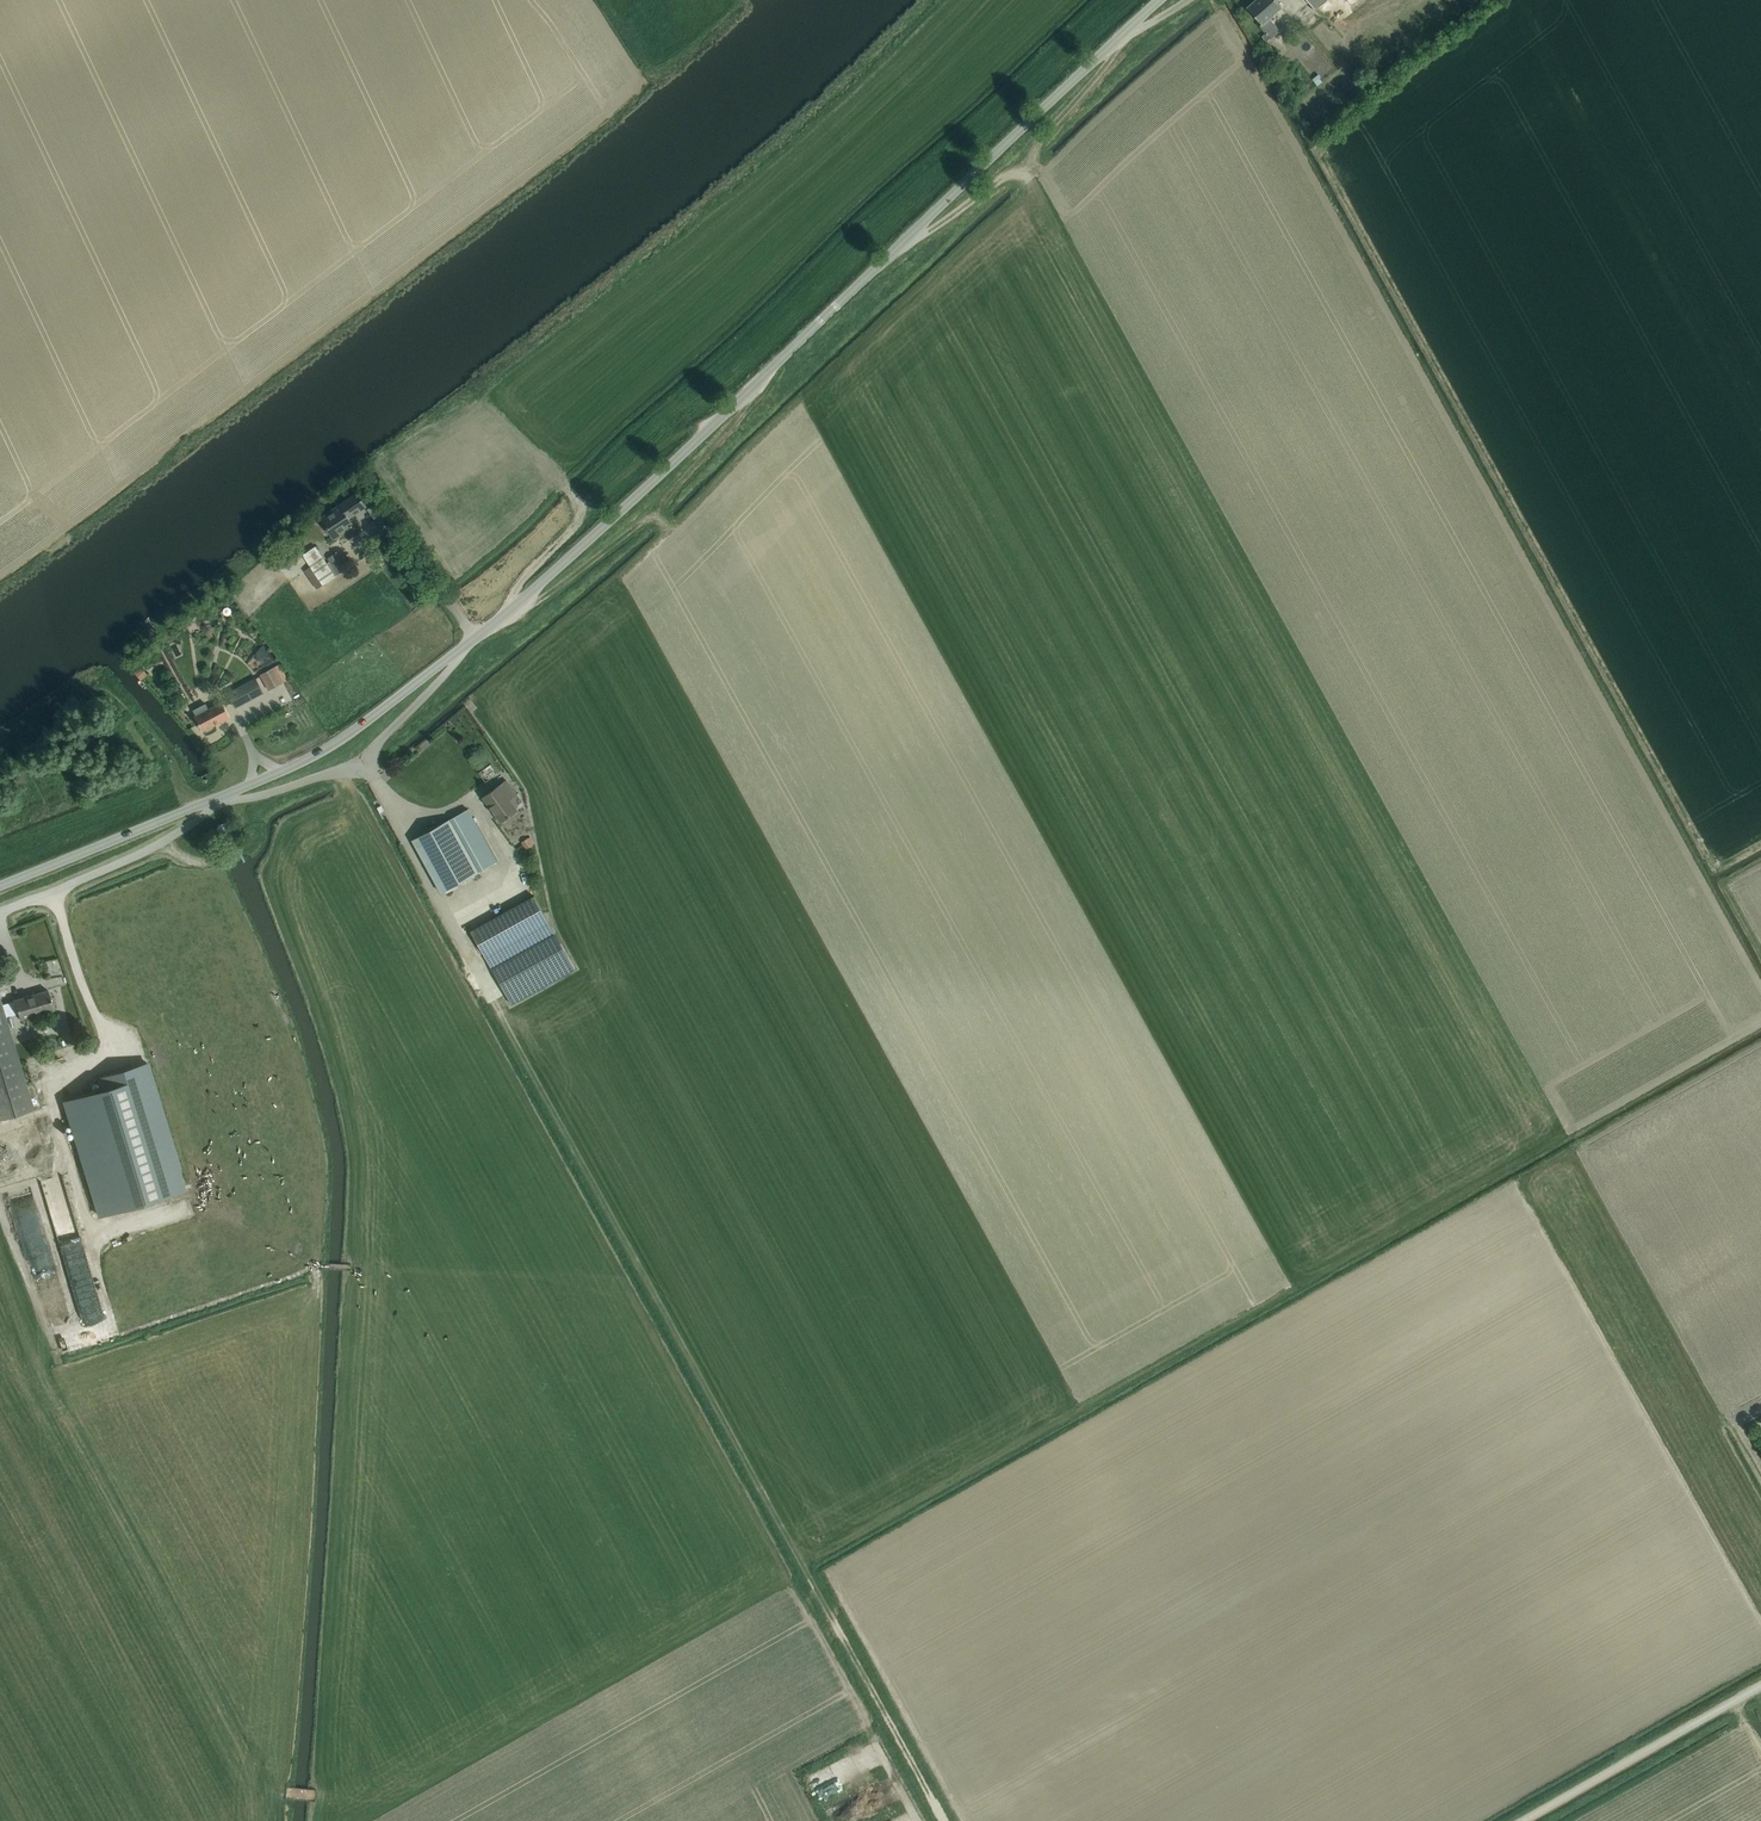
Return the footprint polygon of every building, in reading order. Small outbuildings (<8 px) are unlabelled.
[(1275,0),(1254,0),(1246,7),(1254,16),(1260,23),(1258,25),(1269,38),(1279,30),(1268,17),(1281,7),(1275,0)] [(1304,23),(1296,14),(1283,25),(1291,34),(1304,23)] [(366,505),(359,495),(357,492),(320,517),(334,537),(353,524),(348,517),(366,505)] [(315,546),(303,554),(311,566),(305,570),(317,588),(338,574),(329,561),(326,563),(315,546)] [(335,552),(327,557),(329,561),(338,574),(345,569),(335,552)] [(283,681),(275,666),(260,674),(268,689),(283,681)] [(255,677),(226,692),(234,707),(263,691),(255,677)] [(222,701),(194,715),(202,730),(230,716),(222,701)] [(483,796),(490,806),(500,821),(517,809),(510,799),(517,794),(516,794),(509,785),(506,780),(499,785),(499,784),(483,796)] [(497,861),(468,808),(412,839),(441,892),(497,861)] [(228,820),(224,822),(217,825),(222,837),(233,832),(228,820)] [(533,896),(471,929),(492,967),(554,934),(533,896)] [(573,969),(554,934),(492,967),(512,1003),(573,969)] [(31,1111),(4,1017),(17,1013),(19,1019),(42,1012),(53,1009),(47,989),(13,999),(13,1000),(0,1004),(0,1003),(0,1120),(31,1111)] [(187,1189),(148,1061),(96,1077),(100,1088),(62,1100),(98,1216),(187,1189)] [(52,1228),(31,1234),(37,1253),(58,1247),(52,1228)] [(76,1255),(81,1282),(102,1277),(96,1251),(76,1255)] [(851,1805),(849,1806),(846,1799),(839,1802),(841,1807),(836,1809),(841,1820),(858,1820),(851,1805)]
